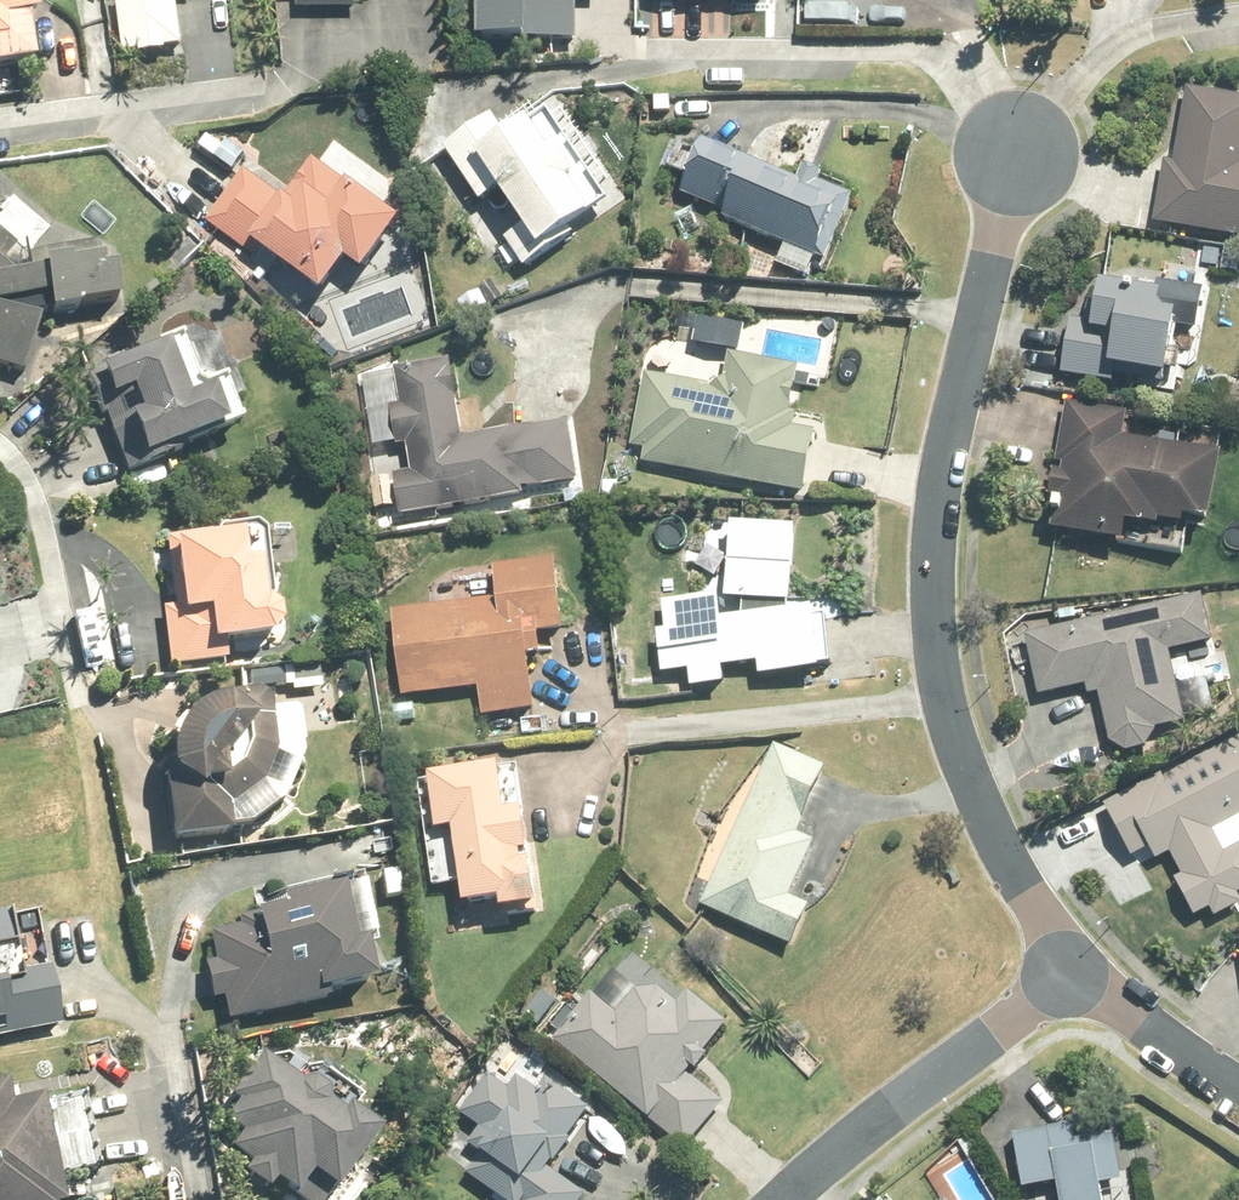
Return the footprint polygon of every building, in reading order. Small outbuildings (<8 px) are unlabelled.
[(35,66),(30,23),(40,22),(37,0),(0,0),(0,71),(35,66)] [(127,54),(143,52),(144,57),(171,53),(170,48),(187,45),(180,0),(120,0),(127,54)] [(300,9),(360,9),(360,0),(300,0),(300,9)] [(483,42),(581,40),(581,0),(483,0),(483,42)] [(1153,224),(1238,241),(1238,99),(1186,89),(1170,165),(1165,164),(1153,224)] [(512,246),(523,261),(529,270),(579,238),(577,236),(599,220),(598,218),(616,205),(555,114),(514,142),(497,117),(449,151),(486,204),(505,191),(529,228),(509,241),(512,246)] [(821,184),(825,175),(809,168),(803,183),(709,145),(699,169),(696,168),(685,193),(728,211),(725,218),(791,246),(784,264),(812,276),(819,260),(830,264),(857,199),(821,184)] [(247,170),(208,223),(253,255),(260,248),(329,298),(354,264),(369,276),(407,224),(317,159),(287,200),(247,170)] [(32,277),(16,280),(2,267),(18,248),(0,233),(0,368),(25,375),(42,323),(39,321),(42,312),(52,311),(54,318),(84,312),(84,310),(123,304),(118,274),(105,276),(99,244),(29,255),(32,277)] [(514,267),(523,261),(512,246),(503,251),(514,267)] [(493,283),(481,290),(491,307),(503,300),(493,283)] [(1162,324),(1156,315),(1158,303),(1098,291),(1095,311),(1087,309),(1084,326),(1071,324),(1060,377),(1113,387),(1115,378),(1163,387),(1175,327),(1162,324)] [(172,352),(88,383),(102,420),(107,418),(128,477),(182,458),(180,454),(232,435),(218,397),(192,406),(172,352)] [(648,376),(634,449),(648,452),(646,464),(811,497),(823,434),(797,429),(800,414),(793,413),(801,370),(733,355),(728,377),(714,390),(648,376)] [(414,473),(397,476),(404,517),(528,498),(528,492),(582,483),(573,423),(465,441),(451,361),(397,370),(404,406),(395,407),(401,447),(409,447),(414,473)] [(1054,503),(1048,535),(1121,549),(1124,533),(1155,539),(1156,531),(1180,535),(1181,529),(1205,534),(1220,462),(1121,441),(1126,416),(1065,405),(1055,467),(1061,469),(1060,476),(1053,474),(1046,501),(1054,503)] [(668,603),(671,634),(663,634),(665,676),(694,674),(695,692),(728,689),(727,670),(763,668),(764,680),(824,676),(823,665),(832,664),(829,616),(795,619),(801,529),(736,525),(730,604),(748,605),(747,622),(725,623),(723,600),(668,603)] [(213,535),(166,541),(174,608),(163,610),(171,670),(230,664),(228,650),(276,645),(284,633),(283,617),(270,609),(269,609),(265,569),(250,571),(246,541),(214,545),(213,535)] [(533,663),(545,662),(543,637),(567,634),(561,562),(498,568),(501,603),(397,612),(405,699),(484,693),(487,717),(538,713),(533,663)] [(1168,655),(1210,647),(1201,600),(1024,637),(1037,700),(1085,690),(1087,699),(1097,697),(1109,749),(1125,759),(1144,756),(1155,737),(1155,735),(1184,730),(1168,655)] [(252,690),(287,687),(286,672),(250,675),(252,690)] [(222,704),(222,714),(213,716),(204,720),(197,727),(185,719),(173,732),(183,741),(180,751),(178,761),(177,772),(177,784),(169,786),(176,846),(234,841),(232,816),(264,795),(279,762),(273,709),(261,699),(222,704)] [(395,721),(417,721),(418,706),(395,706),(395,721)] [(1173,884),(1194,922),(1208,914),(1214,925),(1238,912),(1238,903),(1237,900),(1238,899),(1238,849),(1223,857),(1211,834),(1238,820),(1238,739),(1163,781),(1161,777),(1103,808),(1131,863),(1147,853),(1155,865),(1170,858),(1181,880),(1173,884)] [(796,837),(828,770),(778,747),(702,907),(795,951),(814,911),(789,899),(815,845),(796,837)] [(507,775),(438,783),(443,838),(461,837),(472,913),(509,909),(511,920),(545,916),(540,872),(532,873),(530,862),(535,862),(531,821),(512,823),(507,775)] [(241,922),(243,930),(212,935),(217,966),(209,968),(215,1004),(225,1001),(229,1024),(330,1007),(328,1000),(378,990),(370,949),(360,951),(347,895),(286,905),(288,914),(262,920),(261,918),(241,922)] [(38,912),(0,917),(0,1040),(64,1029),(55,971),(48,972),(38,912)] [(712,1058),(708,1053),(732,1027),(694,994),(683,1007),(662,990),(640,994),(620,1016),(594,994),(556,1039),(688,1150),(727,1105),(693,1075),(695,1071),(699,1074),(712,1058)] [(253,1170),(247,1180),(270,1197),(277,1189),(293,1199),(302,1199),(330,1199),(333,1196),(340,1199),(341,1199),(386,1140),(351,1115),(346,1121),(332,1111),(330,1098),(316,1088),(303,1089),(265,1061),(234,1103),(241,1107),(227,1126),(245,1139),(233,1155),(253,1170)] [(574,1144),(596,1115),(552,1083),(543,1096),(522,1080),(512,1092),(492,1077),(464,1114),(486,1131),(474,1146),(488,1157),(472,1178),(500,1199),(587,1199),(553,1174),(557,1168),(559,1170),(577,1146),(574,1144)] [(46,1104),(16,1111),(11,1085),(0,1087),(0,1199),(64,1199),(46,1104)] [(1080,1143),(1078,1127),(1019,1137),(1028,1193),(1062,1187),(1064,1199),(1109,1199),(1107,1190),(1129,1186),(1120,1138),(1080,1143)]
